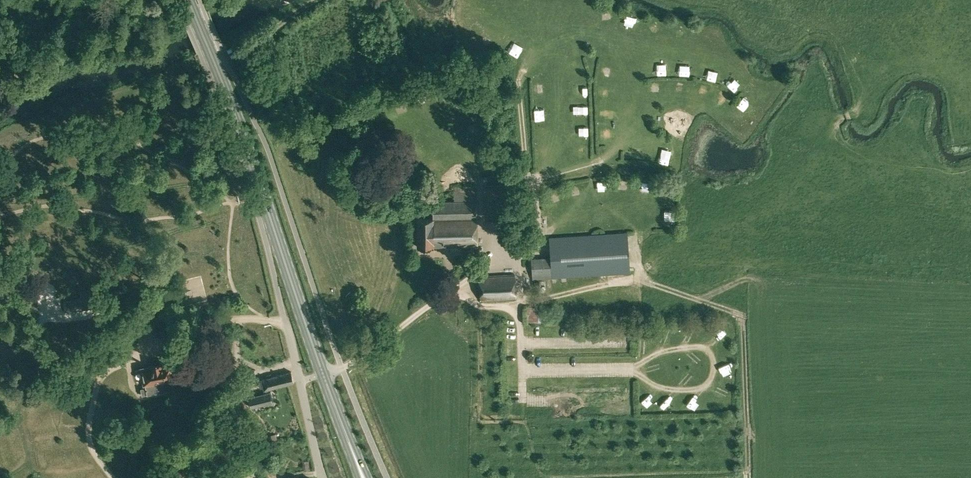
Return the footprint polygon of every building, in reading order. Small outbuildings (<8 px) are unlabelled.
[(604,8),(604,18),(614,18),(614,8),(604,8)] [(625,21),(635,23),(638,13),(628,11),(625,21)] [(676,24),(676,35),(686,35),(686,24),(676,24)] [(522,59),(526,50),(518,46),(514,55),(522,59)] [(691,74),(692,62),(683,62),(683,73),(691,74)] [(709,63),(708,75),(717,75),(717,64),(709,63)] [(612,75),(612,65),(603,65),(603,74),(612,75)] [(731,80),(734,88),(743,84),(739,76),(731,80)] [(652,78),(653,89),(663,89),(663,78),(652,78)] [(701,78),(700,89),(709,91),(711,79),(701,78)] [(538,86),(539,97),(549,96),(548,86),(538,86)] [(602,98),(616,97),(615,88),(601,89),(602,98)] [(745,94),(738,100),(745,107),(752,101),(745,94)] [(464,103),(461,111),(468,113),(471,105),(464,103)] [(601,120),(611,119),(611,107),(601,108),(601,120)] [(548,113),(539,113),(539,122),(548,122),(548,113)] [(602,143),(611,144),(612,134),(602,134),(602,143)] [(632,147),(632,154),(637,154),(637,156),(646,156),(646,147),(632,147)] [(672,151),(661,150),(661,159),(672,159),(672,151)] [(620,190),(631,190),(631,179),(621,178),(620,190)] [(601,180),(601,192),(612,192),(612,179),(601,180)] [(484,184),(485,218),(515,218),(515,184),(484,184)] [(641,195),(649,195),(650,185),(642,185),(641,195)] [(669,199),(674,189),(665,185),(661,195),(669,199)] [(416,219),(417,246),(477,245),(476,216),(477,216),(476,200),(475,186),(455,186),(455,201),(433,201),(433,217),(416,219)] [(562,192),(554,193),(556,205),(564,203),(562,192)] [(677,219),(677,210),(667,210),(667,219),(677,219)] [(536,269),(533,269),(534,278),(628,272),(625,232),(604,234),(550,237),(551,257),(535,258),(536,269)] [(479,275),(480,300),(516,298),(515,273),(479,275)] [(72,300),(73,310),(92,307),(91,297),(72,300)] [(716,336),(721,342),(729,335),(725,329),(716,336)] [(146,387),(141,388),(142,394),(177,388),(172,362),(163,364),(163,362),(151,364),(151,366),(142,368),(145,382),(146,387)] [(247,372),(244,372),(246,380),(249,379),(256,376),(254,369),(247,372)] [(249,396),(251,407),(273,401),(270,391),(269,391),(268,388),(293,382),(290,372),(261,379),(264,389),(265,389),(265,392),(249,396)]
